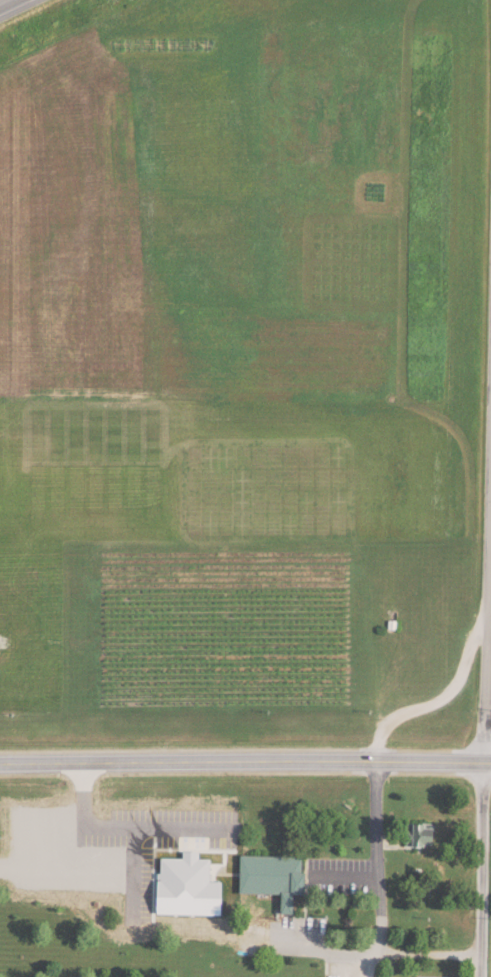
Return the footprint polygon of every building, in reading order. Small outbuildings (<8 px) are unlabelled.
[(446,822),(413,822),(413,844),(446,844),(446,822)] [(313,893),(313,870),(309,870),(309,855),(244,855),(244,892),(287,893),(287,912),(301,913),(301,893),(313,893)]
